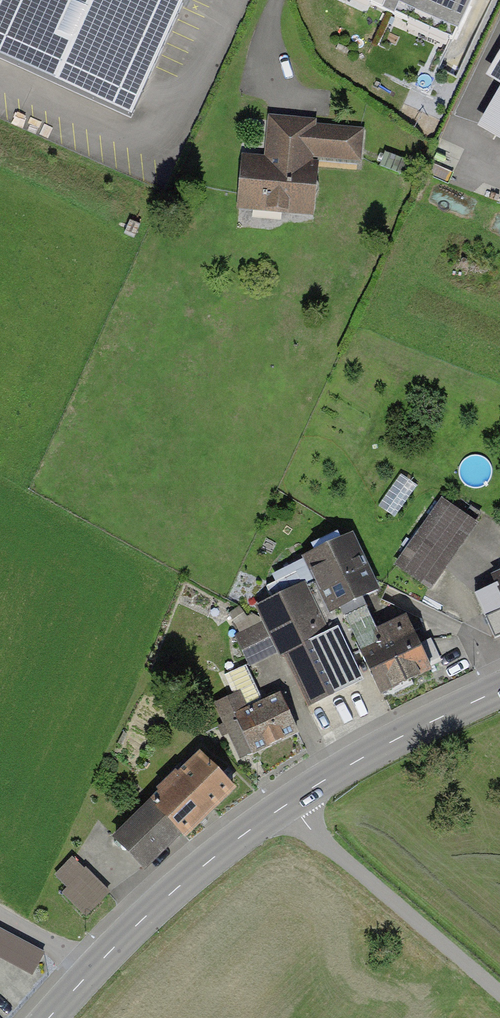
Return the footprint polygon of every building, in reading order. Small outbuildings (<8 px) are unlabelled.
[(132,127),(191,0),(0,0),(0,66),(132,127)] [(314,12),(330,19),(320,42),(428,91),(439,67),(443,69),(474,0),(319,0),(314,12)] [(483,81),(499,91),(499,52),(483,81)] [(364,129),(265,121),(262,157),(362,165),(364,129)] [(314,218),(317,171),(235,165),(232,213),(314,218)] [(431,592),(476,521),(439,498),(394,568),(431,592)] [(379,588),(354,531),(306,552),(331,610),(379,588)] [(499,606),(499,566),(485,573),(499,606)] [(332,647),(306,582),(257,601),(284,666),(332,647)] [(358,639),(382,695),(437,671),(412,615),(358,639)] [(236,633),(251,664),(276,652),(261,621),(236,633)] [(351,640),(284,666),(299,706),(367,680),(351,640)] [(219,720),(236,760),(296,734),(279,694),(219,720)] [(148,803),(180,837),(233,788),(202,754),(148,803)] [(145,869),(180,837),(148,803),(113,835),(145,869)] [(86,920),(110,897),(72,858),(48,881),(86,920)] [(0,930),(0,961),(30,978),(43,954),(0,930)]
